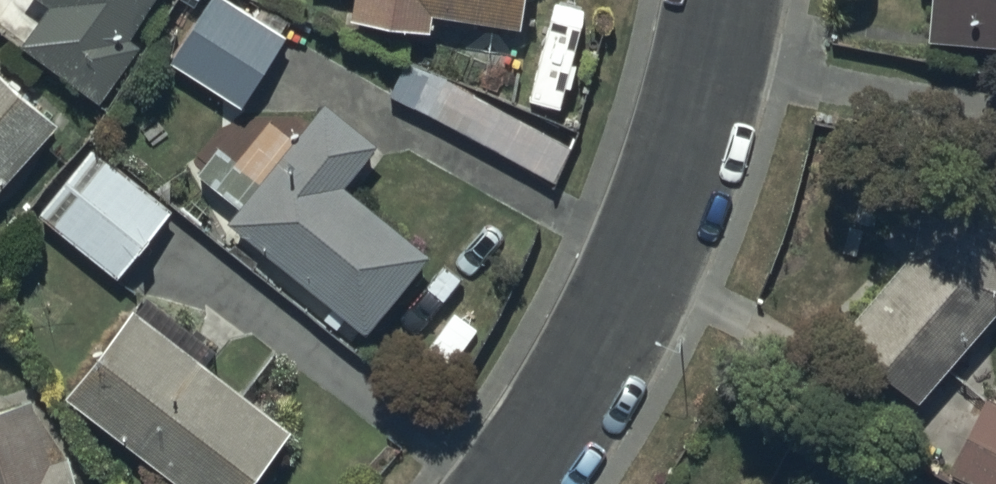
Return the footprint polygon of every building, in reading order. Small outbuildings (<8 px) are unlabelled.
[(20,40),(98,92),(134,38),(128,34),(150,0),(46,0),(20,40)] [(239,0),(203,0),(167,55),(240,103),(287,31),(239,0)] [(350,11),(431,20),(432,5),(521,16),(523,0),(351,0),(350,11)] [(928,32),(995,37),(995,0),(930,0),(928,32)] [(429,65),(410,100),(553,178),(572,143),(429,65)] [(56,117),(0,66),(0,178),(56,117)] [(375,139),(323,96),(226,211),(363,326),(427,250),(342,178),(375,139)] [(168,205),(92,141),(35,209),(112,272),(168,205)] [(925,179),(916,242),(841,328),(917,394),(995,304),(995,194),(925,179)] [(62,386),(187,483),(238,483),(286,423),(202,357),(212,344),(146,292),(137,304),(131,299),(62,386)] [(947,465),(983,483),(995,483),(995,396),(986,391),(947,465)] [(0,401),(0,483),(78,483),(68,450),(48,456),(30,393),(0,401)]
